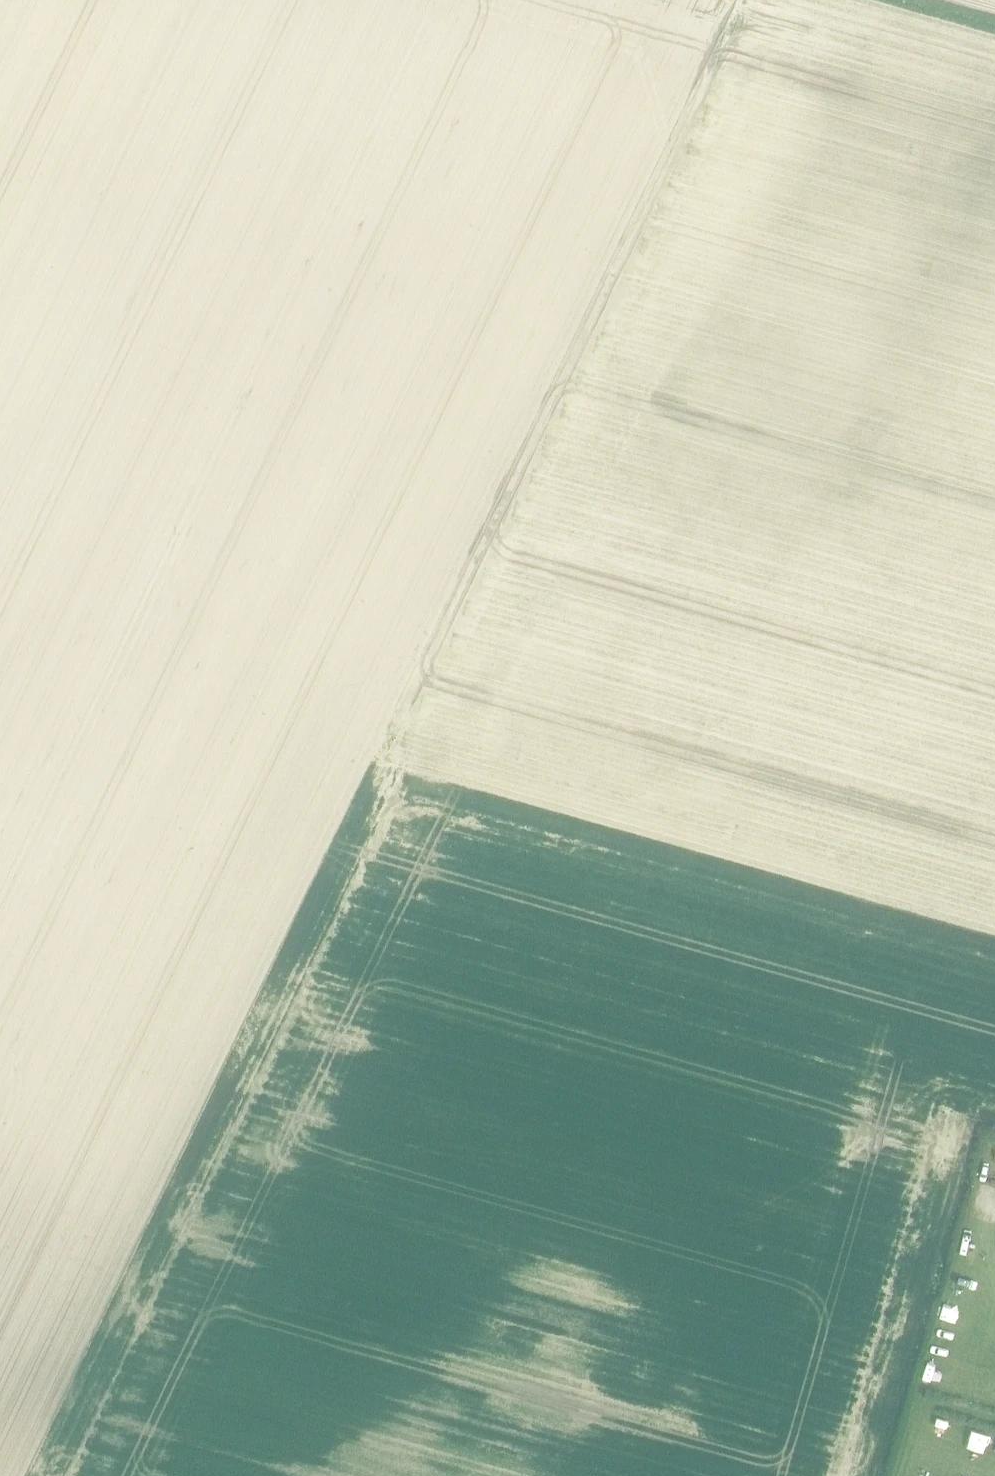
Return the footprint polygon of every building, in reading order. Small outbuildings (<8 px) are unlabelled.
[(943,1418),(958,1421),(963,1400),(947,1397),(943,1418)] [(989,1434),(994,1414),(976,1410),(972,1429),(989,1434)] [(948,1468),(930,1462),(926,1475),(945,1475),(948,1468)]
